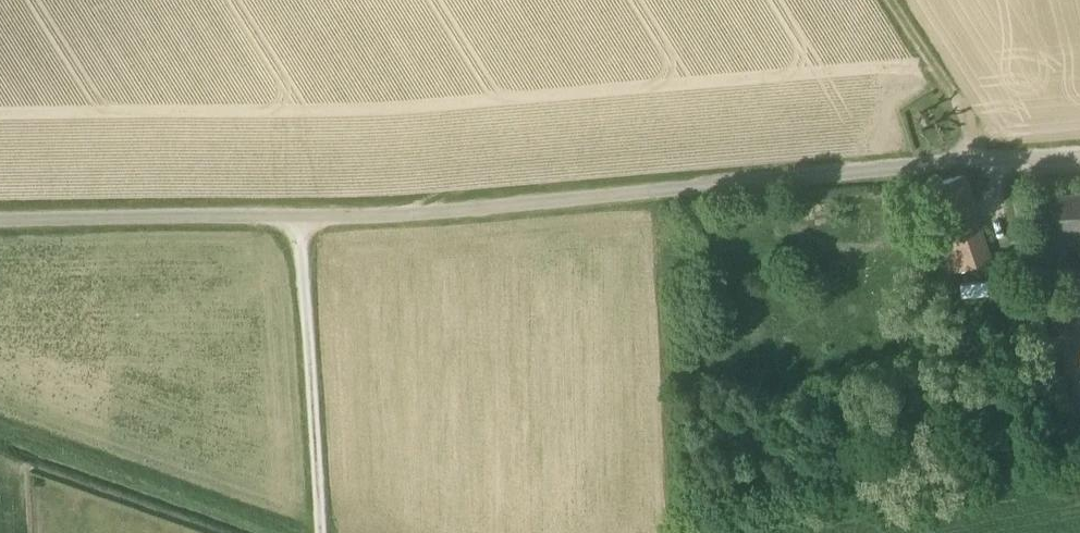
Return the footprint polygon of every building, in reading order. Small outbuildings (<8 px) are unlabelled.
[(989,255),(962,174),(925,186),(930,202),(938,200),(949,229),(939,232),(946,252),(955,249),(960,265),(989,255)] [(1036,196),(1038,235),(1079,233),(1079,193),(1036,196)] [(1062,237),(1039,238),(1041,276),(1064,275),(1062,237)]
